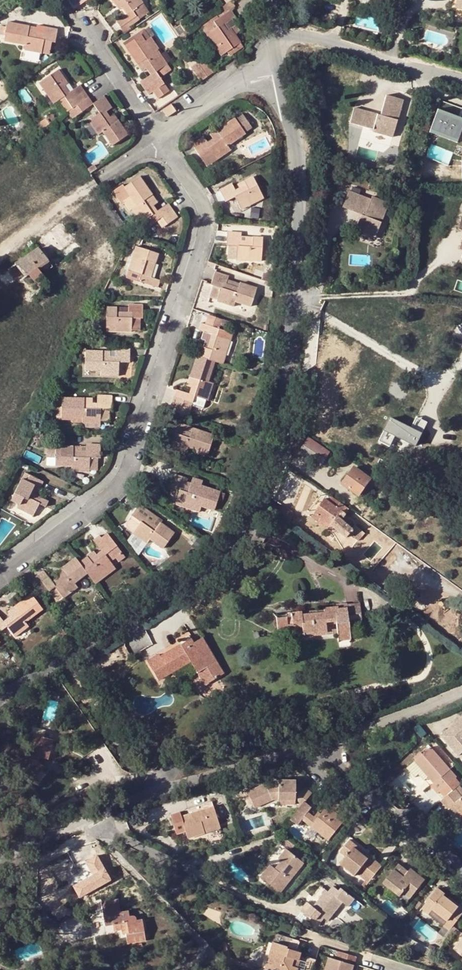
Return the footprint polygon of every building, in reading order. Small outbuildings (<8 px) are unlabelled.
[(73,9),(80,5),(76,0),(67,0),(73,9)] [(115,5),(118,2),(121,7),(126,13),(115,21),(119,27),(125,23),(135,16),(132,11),(142,3),(140,0),(112,0),(115,5)] [(218,9),(222,15),(228,11),(234,6),(230,0),(226,3),(218,9)] [(124,34),(131,29),(130,27),(149,13),(142,3),(132,11),(135,16),(125,23),(119,27),(124,34)] [(222,15),(212,22),(216,27),(205,35),(214,49),(220,56),(226,52),(229,55),(242,46),(239,42),(233,33),(238,30),(230,19),(232,17),(228,11),(222,15)] [(29,26),(7,22),(5,27),(0,26),(0,35),(4,35),(3,41),(24,45),(23,50),(39,53),(42,40),(51,42),(54,42),(57,29),(42,26),(41,33),(35,32),(28,31),(29,26)] [(216,27),(212,22),(201,29),(205,35),(216,27)] [(178,35),(183,43),(193,36),(188,29),(178,35)] [(122,44),(123,46),(141,35),(152,52),(156,49),(142,30),(122,44)] [(141,35),(123,46),(140,72),(145,69),(149,75),(139,82),(147,95),(152,92),(156,99),(168,91),(159,78),(170,70),(156,49),(152,52),(141,35)] [(214,49),(205,35),(200,40),(209,53),(214,49)] [(51,42),(42,40),(39,53),(48,54),(51,42)] [(414,46),(412,40),(406,43),(408,49),(414,46)] [(196,62),(206,76),(212,72),(202,58),(196,62)] [(188,67),(198,82),(206,76),(196,62),(188,67)] [(71,108),(87,97),(79,85),(68,92),(64,86),(60,81),(64,79),(57,70),(38,83),(52,104),(63,96),(71,108)] [(394,122),(399,83),(382,81),(379,101),(351,97),(349,113),(373,116),(372,118),(394,122)] [(87,121),(97,135),(101,132),(111,146),(127,134),(117,120),(112,123),(109,117),(105,112),(111,108),(102,96),(93,103),(88,96),(87,97),(71,108),(66,112),(71,118),(92,104),(98,113),(87,121)] [(174,111),(170,105),(161,111),(165,117),(174,111)] [(458,143),(461,130),(461,118),(432,108),(424,132),(458,143)] [(109,117),(112,123),(117,120),(114,114),(109,117)] [(191,145),(198,156),(207,149),(215,160),(229,150),(226,146),(244,135),(243,133),(241,131),(249,125),(241,114),(233,119),(232,118),(215,130),(218,134),(211,139),(206,142),(202,137),(191,145)] [(55,120),(51,115),(44,120),(48,125),(55,120)] [(39,131),(48,125),(44,120),(36,125),(39,131)] [(209,135),(211,139),(218,134),(215,130),(209,135)] [(207,149),(198,156),(205,167),(215,160),(207,149)] [(87,168),(90,172),(96,168),(93,163),(87,168)] [(119,201),(121,206),(124,204),(129,211),(131,210),(140,223),(152,214),(156,220),(161,228),(176,216),(167,203),(156,211),(152,205),(148,198),(152,195),(139,177),(123,187),(121,184),(112,191),(116,197),(119,201)] [(252,177),(243,182),(245,185),(238,188),(234,190),(231,184),(218,190),(224,202),(233,197),(239,209),(262,198),(252,177)] [(343,235),(360,241),(373,204),(352,197),(352,199),(329,191),(324,206),(350,215),(343,235)] [(148,198),(152,205),(156,202),(152,195),(148,198)] [(152,214),(140,223),(144,228),(156,220),(152,214)] [(261,238),(252,237),(252,242),(240,241),(240,237),(240,233),(226,232),(226,245),(231,245),(236,246),(235,260),(260,261),(261,238)] [(130,234),(127,241),(138,244),(140,238),(130,234)] [(38,245),(16,260),(27,275),(49,260),(38,245)] [(236,246),(228,245),(227,259),(235,260),(236,246)] [(151,262),(155,263),(158,254),(134,246),(127,271),(140,275),(138,281),(157,288),(159,281),(150,278),(146,277),(151,262)] [(150,278),(155,263),(151,262),(146,277),(150,278)] [(140,275),(127,271),(125,276),(138,281),(140,275)] [(210,285),(212,286),(220,288),(216,301),(233,306),(234,302),(250,308),(255,289),(239,284),(237,288),(226,284),(227,280),(228,277),(213,273),(210,285)] [(220,288),(212,286),(209,298),(216,301),(220,288)] [(128,305),(128,307),(128,313),(116,312),(117,307),(107,307),(106,332),(131,332),(131,330),(131,319),(140,319),(143,319),(142,306),(128,305)] [(207,315),(204,324),(219,329),(222,320),(207,315)] [(140,330),(140,319),(131,319),(131,330),(140,330)] [(202,347),(199,357),(213,362),(222,365),(232,333),(219,329),(200,322),(198,330),(211,334),(208,342),(206,349),(202,347)] [(115,356),(110,356),(102,357),(102,352),(85,352),(84,370),(100,371),(100,376),(118,376),(119,362),(130,362),(130,349),(116,349),(115,356)] [(176,389),(169,410),(187,416),(194,396),(205,400),(207,400),(212,384),(208,382),(213,362),(199,357),(194,356),(188,377),(193,379),(191,387),(189,394),(176,389)] [(188,377),(185,386),(191,387),(193,379),(188,377)] [(53,407),(53,416),(57,416),(61,416),(61,417),(71,418),(71,420),(71,423),(82,423),(100,423),(100,420),(99,410),(108,410),(111,410),(111,396),(97,396),(97,403),(91,403),(84,403),(84,398),(61,398),(61,407),(56,407),(53,407)] [(194,396),(192,403),(203,406),(205,400),(194,396)] [(108,421),(108,410),(99,410),(100,420),(108,421)] [(428,421),(415,416),(411,426),(388,416),(378,439),(413,454),(428,421)] [(213,435),(192,429),(190,433),(178,429),(179,424),(180,422),(166,417),(162,430),(165,431),(163,438),(171,441),(170,446),(186,451),(188,447),(196,450),(205,452),(207,453),(213,435)] [(190,433),(192,429),(179,424),(178,429),(190,433)] [(308,439),(300,450),(322,464),(329,453),(308,439)] [(86,452),(81,452),(73,452),(73,447),(46,447),(46,457),(55,458),(55,466),(71,466),(71,472),(89,472),(89,471),(89,458),(97,458),(99,458),(100,445),(86,445),(86,452)] [(46,461),(55,466),(55,458),(46,457),(46,461)] [(97,471),(97,458),(89,458),(89,471),(97,471)] [(354,469),(342,484),(358,496),(370,480),(354,469)] [(224,494),(198,486),(197,490),(190,488),(184,486),(186,479),(173,475),(169,487),(171,488),(179,491),(175,503),(192,509),(193,504),(213,510),(217,500),(221,502),(224,494)] [(34,486),(39,488),(42,482),(29,476),(26,481),(21,479),(10,501),(19,506),(17,509),(33,516),(39,504),(45,506),(48,501),(36,496),(31,493),(34,486)] [(402,490),(386,480),(383,486),(398,496),(402,490)] [(36,496),(39,488),(34,486),(31,493),(36,496)] [(167,500),(175,503),(179,491),(171,488),(167,500)] [(348,510),(331,497),(327,503),(323,500),(313,514),(329,526),(344,538),(348,534),(352,529),(340,520),(348,510)] [(157,527),(151,523),(146,520),(149,513),(138,505),(131,515),(140,522),(131,534),(146,544),(149,539),(163,548),(174,533),(159,523),(157,527)] [(283,506),(279,512),(289,520),(294,515),(283,506)] [(329,526),(313,514),(310,518),(326,530),(329,526)] [(122,527),(131,534),(140,522),(131,515),(122,527)] [(153,519),(151,523),(157,527),(159,523),(153,519)] [(352,529),(348,534),(358,541),(363,535),(354,526),(352,529)] [(86,573),(93,582),(113,567),(109,561),(104,554),(109,551),(114,557),(120,552),(106,534),(101,538),(99,535),(92,540),(100,551),(95,556),(89,560),(86,556),(78,563),(86,573)] [(89,560),(95,556),(92,551),(86,556),(89,560)] [(104,554),(109,561),(114,557),(109,551),(104,554)] [(120,552),(114,557),(118,563),(125,558),(120,552)] [(65,573),(57,578),(51,582),(43,571),(30,581),(42,597),(48,591),(57,602),(76,587),(73,583),(86,573),(78,563),(75,558),(61,568),(65,573)] [(65,573),(61,568),(54,573),(57,578),(65,573)] [(359,596),(357,587),(347,590),(349,599),(359,596)] [(0,631),(6,627),(9,632),(14,638),(28,627),(25,622),(42,610),(30,594),(12,608),(15,612),(10,616),(2,622),(0,619),(0,630),(0,631)] [(291,617),(279,618),(276,619),(277,629),(287,628),(287,626),(292,625),(292,624),(301,623),(302,634),(300,634),(301,637),(303,636),(303,635),(326,632),(325,622),(335,622),(336,630),(336,635),(337,640),(349,638),(347,622),(358,620),(359,622),(360,621),(358,604),(346,606),(346,612),(337,613),(337,607),(323,609),(323,610),(324,612),(301,616),(301,613),(290,614),(291,617)] [(336,605),(337,607),(337,613),(346,612),(346,606),(346,604),(336,605)] [(7,612),(10,616),(15,612),(12,608),(7,612)] [(0,631),(4,636),(9,632),(6,627),(0,631)] [(205,644),(201,638),(192,644),(196,650),(205,644)] [(170,674),(190,662),(197,673),(205,686),(223,674),(205,644),(196,650),(192,644),(189,639),(160,658),(159,655),(147,662),(158,681),(170,674)] [(445,743),(461,762),(461,728),(445,743)] [(52,740),(34,735),(28,755),(16,770),(30,782),(43,767),(37,761),(38,757),(47,759),(52,740)] [(422,766),(432,779),(442,789),(438,792),(445,800),(461,785),(461,782),(436,753),(422,766)] [(47,759),(38,757),(37,761),(43,767),(47,759)] [(422,766),(416,771),(422,778),(425,775),(430,781),(432,779),(422,766)] [(445,800),(449,805),(461,794),(461,785),(445,800)] [(270,793),(253,801),(260,817),(279,809),(275,799),(282,798),(283,807),(301,807),(301,788),(283,789),(282,792),(270,793)] [(449,805),(447,806),(454,814),(460,810),(461,813),(461,794),(449,805)] [(311,810),(318,801),(311,796),(306,803),(305,809),(309,812),(311,810)] [(311,810),(309,812),(298,826),(305,832),(309,828),(314,822),(315,820),(318,816),(311,810)] [(324,827),(323,828),(318,834),(336,848),(352,828),(346,824),(351,818),(341,810),(336,816),(334,815),(324,827)] [(191,838),(194,845),(212,839),(210,835),(224,830),(218,812),(186,822),(185,817),(176,820),(182,841),(191,838)] [(314,822),(309,828),(318,834),(323,828),(324,827),(315,820),(314,822)] [(354,863),(363,851),(356,845),(347,858),(354,863)] [(309,869),(284,847),(276,857),(287,865),(280,873),(276,869),(265,883),(284,899),(309,869)] [(375,890),(389,872),(363,851),(354,863),(349,869),(363,881),(371,888),(375,890)] [(349,869),(341,878),(356,890),(363,881),(349,869)] [(406,882),(411,875),(405,871),(390,890),(408,903),(411,899),(418,905),(432,887),(424,880),(418,876),(416,878),(410,886),(406,882)] [(416,878),(411,875),(406,882),(410,886),(416,878)] [(424,880),(432,887),(436,883),(427,876),(424,880)] [(79,886),(74,888),(78,896),(82,894),(79,886)] [(361,894),(368,899),(375,890),(371,888),(367,894),(363,891),(361,894)] [(341,894),(337,900),(333,904),(329,902),(320,914),(314,909),(307,918),(313,926),(327,929),(330,926),(334,929),(349,910),(356,915),(362,907),(349,896),(346,899),(341,894)] [(430,914),(437,920),(439,917),(459,933),(461,930),(461,912),(451,902),(453,900),(445,894),(430,914)] [(333,904),(337,900),(332,896),(327,901),(329,902),(333,904)] [(100,901),(104,926),(112,924),(124,922),(126,934),(128,943),(146,940),(141,919),(129,921),(127,910),(120,911),(117,898),(100,901)] [(124,922),(112,924),(113,931),(121,930),(122,934),(126,934),(124,922)] [(324,967),(310,962),(311,959),(295,954),(296,951),(285,948),(277,969),(323,969),(324,967)] [(349,958),(346,967),(338,964),(335,969),(364,969),(366,962),(349,958)]
